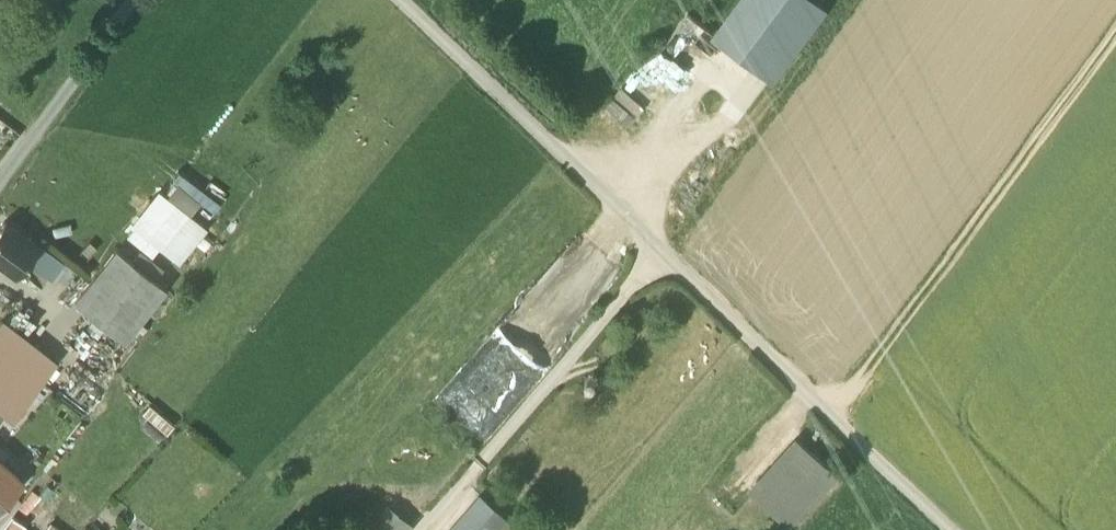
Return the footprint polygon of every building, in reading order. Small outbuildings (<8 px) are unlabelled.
[(775,76),(822,11),(807,0),(752,0),(724,39),(775,76)] [(650,85),(675,98),(692,64),(667,51),(650,85)] [(157,190),(131,225),(181,262),(207,227),(157,190)] [(4,221),(0,226),(0,263),(16,275),(27,259),(37,245),(4,221)] [(59,261),(37,245),(27,259),(49,275),(59,261)] [(117,249),(74,303),(123,341),(165,287),(117,249)] [(0,323),(0,408),(2,410),(12,418),(54,364),(0,323)] [(836,475),(796,439),(751,488),(789,526),(836,475)] [(9,492),(20,480),(0,462),(0,503),(9,492)] [(9,492),(0,503),(0,529),(2,529),(11,516),(20,502),(9,492)] [(388,511),(373,529),(410,529),(411,529),(388,511)] [(25,526),(11,516),(2,529),(22,529),(25,526)]
